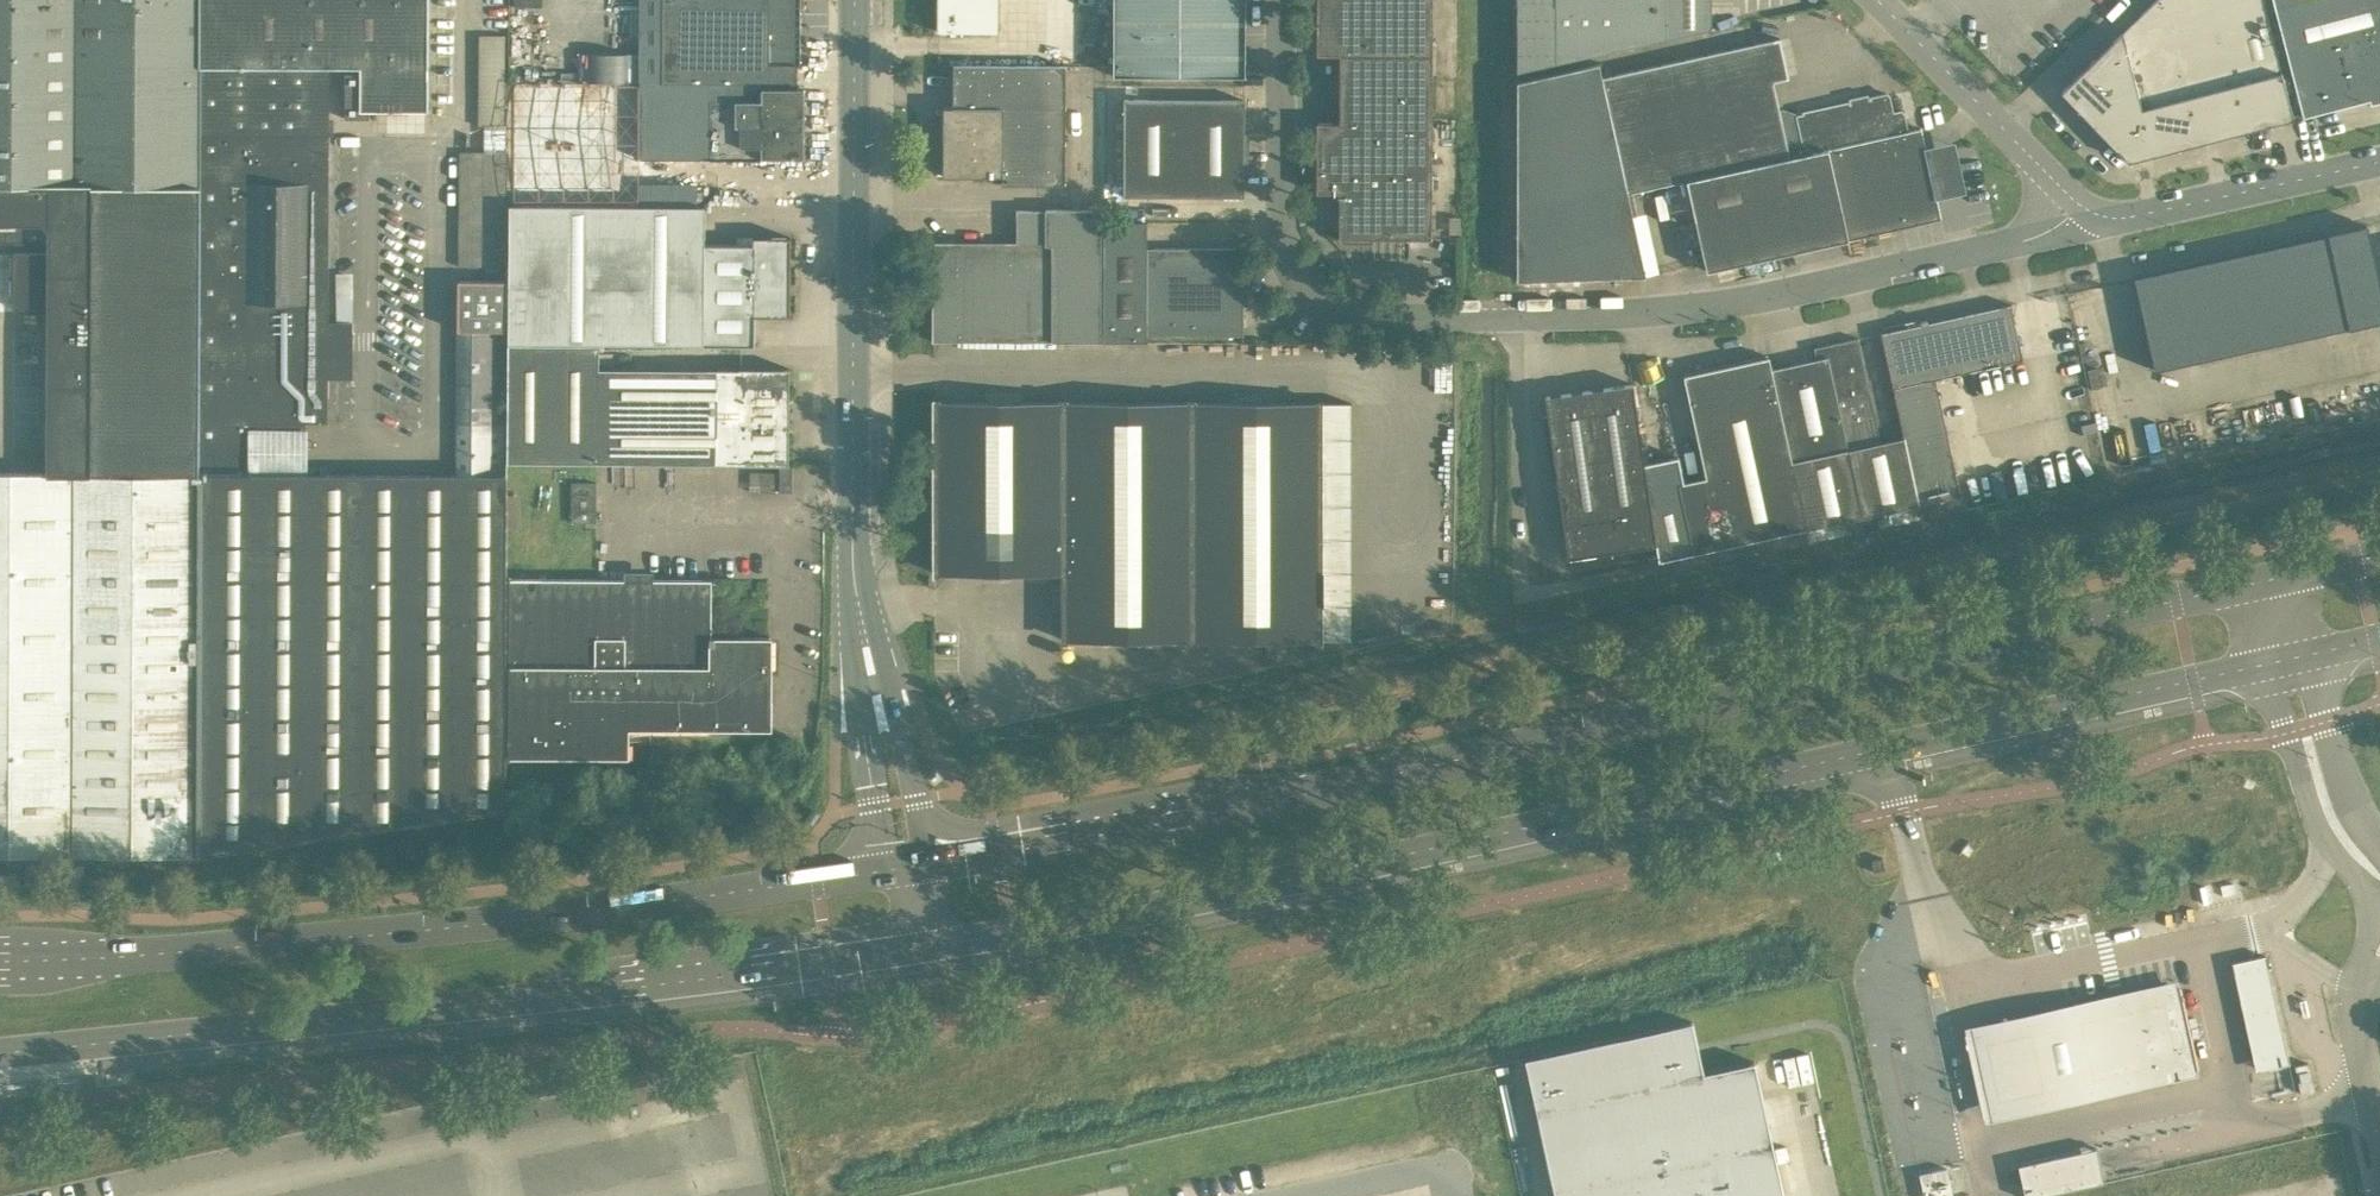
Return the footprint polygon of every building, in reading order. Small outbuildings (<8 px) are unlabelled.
[(49,241),(49,252),(13,252),(13,307),(48,307),(48,471),(0,471),(0,854),(71,854),(197,855),(197,854),(256,846),(349,832),(393,826),(496,811),(506,810),(506,809),(506,645),(506,526),(506,493),(506,474),(458,474),(353,474),(253,473),(252,422),(281,422),(281,439),(305,439),(305,422),(324,422),(325,374),(334,374),(334,349),(325,349),(326,68),(360,68),(360,73),(345,73),(345,118),(370,118),(370,110),(428,111),(428,0),(0,0),(0,241),(49,241)] [(662,82),(797,82),(797,65),(800,65),(800,0),(662,0),(662,82)] [(937,31),(997,31),(997,0),(937,0),(937,31)] [(1245,76),(1246,0),(1113,0),(1112,75),(1245,76)] [(1432,80),(1432,0),(1317,0),(1317,54),(1339,54),(1339,81),(1432,80)] [(1517,72),(1711,28),(1711,0),(1517,0),(1517,72)] [(2060,91),(2127,161),(2154,154),(2153,152),(2293,115),(2263,0),(2155,0),(2060,91)] [(2379,101),(2379,0),(2272,0),(2302,117),(2369,100),(2370,104),(2379,101)] [(478,34),(477,126),(505,126),(506,35),(478,34)] [(1517,218),(1631,191),(1686,179),(1803,155),(1795,114),(1782,110),(1779,111),(1773,81),(1788,77),(1779,37),(1602,77),(1599,63),(1517,81),(1517,218)] [(943,106),(943,175),(1002,176),(1002,183),(1065,184),(1065,83),(1065,65),(974,65),(953,64),(953,73),(953,106),(943,106)] [(1431,238),(1431,213),(1432,80),(1339,81),(1339,122),(1316,121),(1316,192),(1339,192),(1339,237),(1431,238)] [(804,87),(796,87),(761,87),(761,99),(710,99),(710,158),(805,159),(805,100),(804,100),(804,87)] [(1909,133),(1908,130),(1904,110),(1894,112),(1889,93),(1795,114),(1803,155),(1909,133)] [(1123,195),(1244,196),(1244,99),(1123,98),(1123,195)] [(1909,133),(1803,155),(1686,179),(1706,271),(1941,218),(1921,127),(1908,130),(1909,133)] [(506,266),(507,151),(459,151),(458,266),(506,266)] [(1631,191),(1517,218),(1517,280),(1646,275),(1632,214),(1636,214),(1631,191)] [(509,204),(508,343),(599,343),(599,342),(704,343),(704,344),(754,344),(754,315),(789,315),(789,261),(789,237),(754,236),(753,244),(704,243),(705,205),(509,204)] [(1045,208),(1045,242),(932,241),(932,341),(1100,341),(1101,209),(1045,208)] [(1243,247),(1238,247),(1147,247),(1147,222),(1103,222),(1103,340),(1147,341),(1147,334),(1243,335),(1243,247)] [(2133,277),(2154,369),(2348,326),(2348,327),(2379,320),(2379,290),(2365,224),(2327,233),(2133,276),(2133,277)] [(458,342),(458,474),(506,474),(507,342),(507,293),(507,280),(458,280),(458,292),(457,329),(459,329),(458,342)] [(1920,323),(1880,332),(1880,333),(1893,388),(1894,394),(1903,437),(1918,504),(1960,494),(1934,378),(2022,359),(2010,304),(2010,303),(1927,321),(1927,319),(1920,320),(1920,323)] [(1816,358),(1771,368),(1807,528),(1862,515),(1918,504),(1903,437),(1880,442),(1857,337),(1813,347),(1816,358)] [(508,343),(507,461),(788,463),(789,368),(599,367),(599,343),(508,343)] [(1672,457),(1644,463),(1656,544),(1658,559),(1658,560),(1693,553),(1807,528),(1771,368),(1769,356),(1683,375),(1705,476),(1678,482),(1672,457)] [(1602,387),(1545,396),(1568,557),(1656,544),(1644,463),(1632,383),(1602,387)] [(1321,403),(934,402),(934,571),(984,571),(984,581),(1004,581),(1004,571),(1063,571),(1063,638),(1321,639),(1321,403)] [(779,465),(779,471),(780,490),(791,490),(792,465),(779,465)] [(571,482),(571,522),(597,522),(597,482),(571,482)] [(776,665),(772,665),(772,636),(712,636),(712,579),(654,579),(624,578),(509,578),(509,663),(509,756),(629,757),(629,728),(772,728),(772,673),(776,673),(776,665)] [(2265,955),(2237,962),(2243,991),(2272,984),(2265,955)] [(2178,980),(2070,1003),(1965,1027),(1986,1122),(2200,1074),(2178,980)] [(1754,1061),(1703,1072),(1698,1048),(1692,1021),(1524,1058),(1555,1195),(1784,1195),(1754,1061)] [(2300,1094),(2314,1091),(2308,1062),(2294,1065),(2300,1094)] [(2025,1195),(2040,1195),(2104,1182),(2104,1181),(2102,1172),(2097,1151),(2097,1147),(2018,1165),(2019,1167),(2025,1195)] [(1924,1195),(1951,1195),(1953,1195),(1947,1168),(1919,1174),(1924,1195)]
